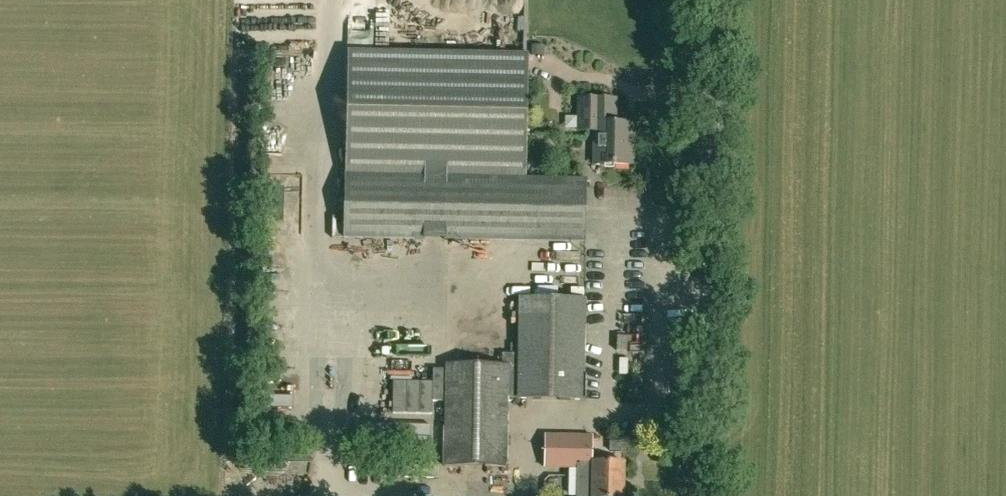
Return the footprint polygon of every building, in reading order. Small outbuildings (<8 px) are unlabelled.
[(585,240),(586,179),(526,178),(528,53),(350,50),(346,236),(585,240)] [(582,130),(599,131),(598,163),(634,164),(635,122),(617,122),(617,98),(582,97),(582,130)] [(449,370),(443,370),(433,370),(433,382),(393,382),(393,414),(432,414),(432,401),(448,402),(447,464),(508,465),(510,397),(585,398),(587,298),(523,297),(522,331),(495,331),(494,341),(522,342),(522,354),(504,353),(504,366),(449,365),(449,370)] [(632,303),(630,359),(648,359),(650,304),(632,303)] [(628,337),(620,336),(618,350),(627,351),(628,337)] [(273,381),(289,384),(291,373),(275,370),(273,381)] [(545,435),(545,467),(593,467),(593,495),(625,495),(626,462),(593,461),(593,435),(545,435)] [(396,479),(444,480),(444,463),(397,462),(396,479)] [(274,466),(274,489),(286,490),(286,467),(274,466)] [(455,495),(474,495),(470,479),(453,482),(455,495)]
